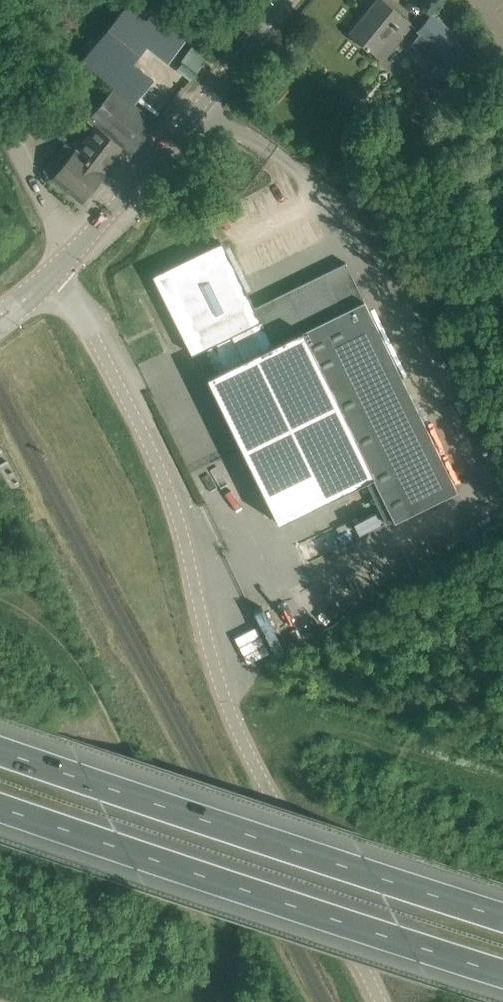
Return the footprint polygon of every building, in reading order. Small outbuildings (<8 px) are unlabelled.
[(156,123),(172,104),(129,70),(148,46),(189,80),(190,80),(209,56),(139,0),(129,0),(82,59),(114,87),(156,123)] [(365,47),(367,49),(369,47),(376,53),(394,30),(399,35),(410,22),(382,0),(377,0),(351,33),(367,45),(365,47)] [(432,17),(419,32),(442,51),(455,36),(432,17)] [(131,155),(156,123),(114,87),(87,120),(96,128),(78,151),(76,149),(75,150),(66,143),(44,170),(53,177),(53,178),(81,201),(104,173),(104,172),(123,148),(131,155)] [(176,288),(162,295),(191,357),(208,348),(220,371),(209,377),(278,520),(373,474),(394,520),(456,488),(346,262),(255,307),(225,247),(169,274),(176,288)] [(270,651),(306,638),(290,592),(254,605),(270,651)]
